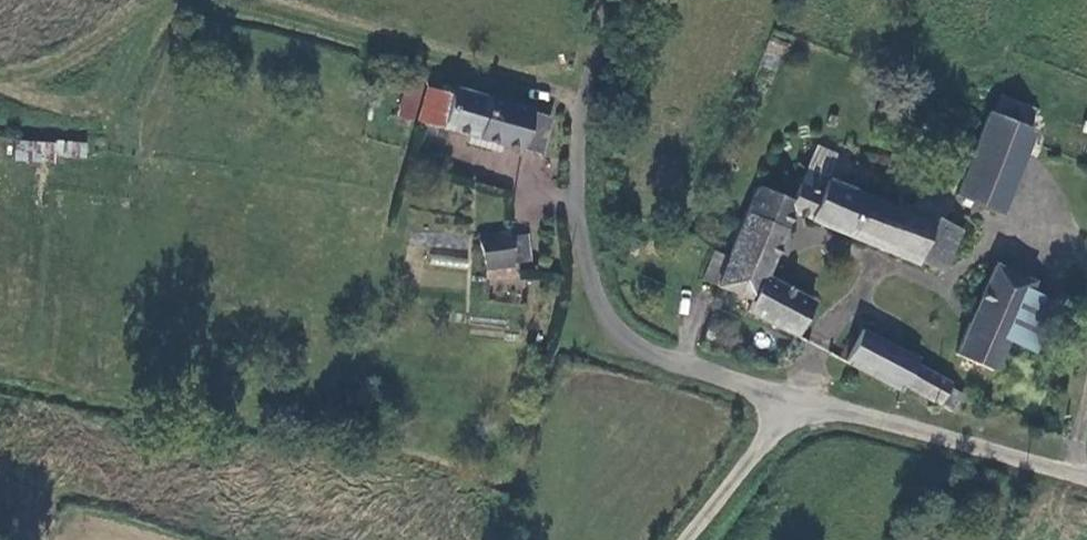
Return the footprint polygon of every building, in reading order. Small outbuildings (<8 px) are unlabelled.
[(406,116),(416,79),(405,76),(395,113),(406,116)] [(422,120),(441,126),(449,96),(430,90),(422,120)] [(546,115),(451,90),(449,96),(441,126),(536,151),(546,115)] [(1035,133),(1020,127),(988,115),(956,197),(1001,214),(1035,133)] [(913,265),(929,225),(827,178),(826,181),(815,175),(807,176),(802,189),(798,188),(791,205),(789,209),(913,265)] [(748,301),(743,312),(796,339),(812,306),(757,279),(789,209),(791,205),(761,191),(731,257),(718,286),(748,301)] [(960,228),(936,219),(932,217),(929,225),(913,265),(939,276),(960,228)] [(556,221),(551,218),(544,219),(540,226),(542,233),(549,236),(555,233),(558,227),(556,221)] [(507,236),(506,229),(475,232),(480,278),(511,275),(509,261),(507,236)] [(526,234),(507,236),(509,261),(529,259),(526,234)] [(704,279),(718,286),(731,257),(717,251),(704,279)] [(991,268),(950,361),(987,377),(1000,347),(1021,300),(1029,284),(991,268)] [(1052,314),(1021,300),(1000,347),(1031,362),(1052,314)] [(862,330),(844,365),(891,389),(893,386),(950,415),(962,392),(942,382),(945,376),(910,359),(913,354),(862,330)]
